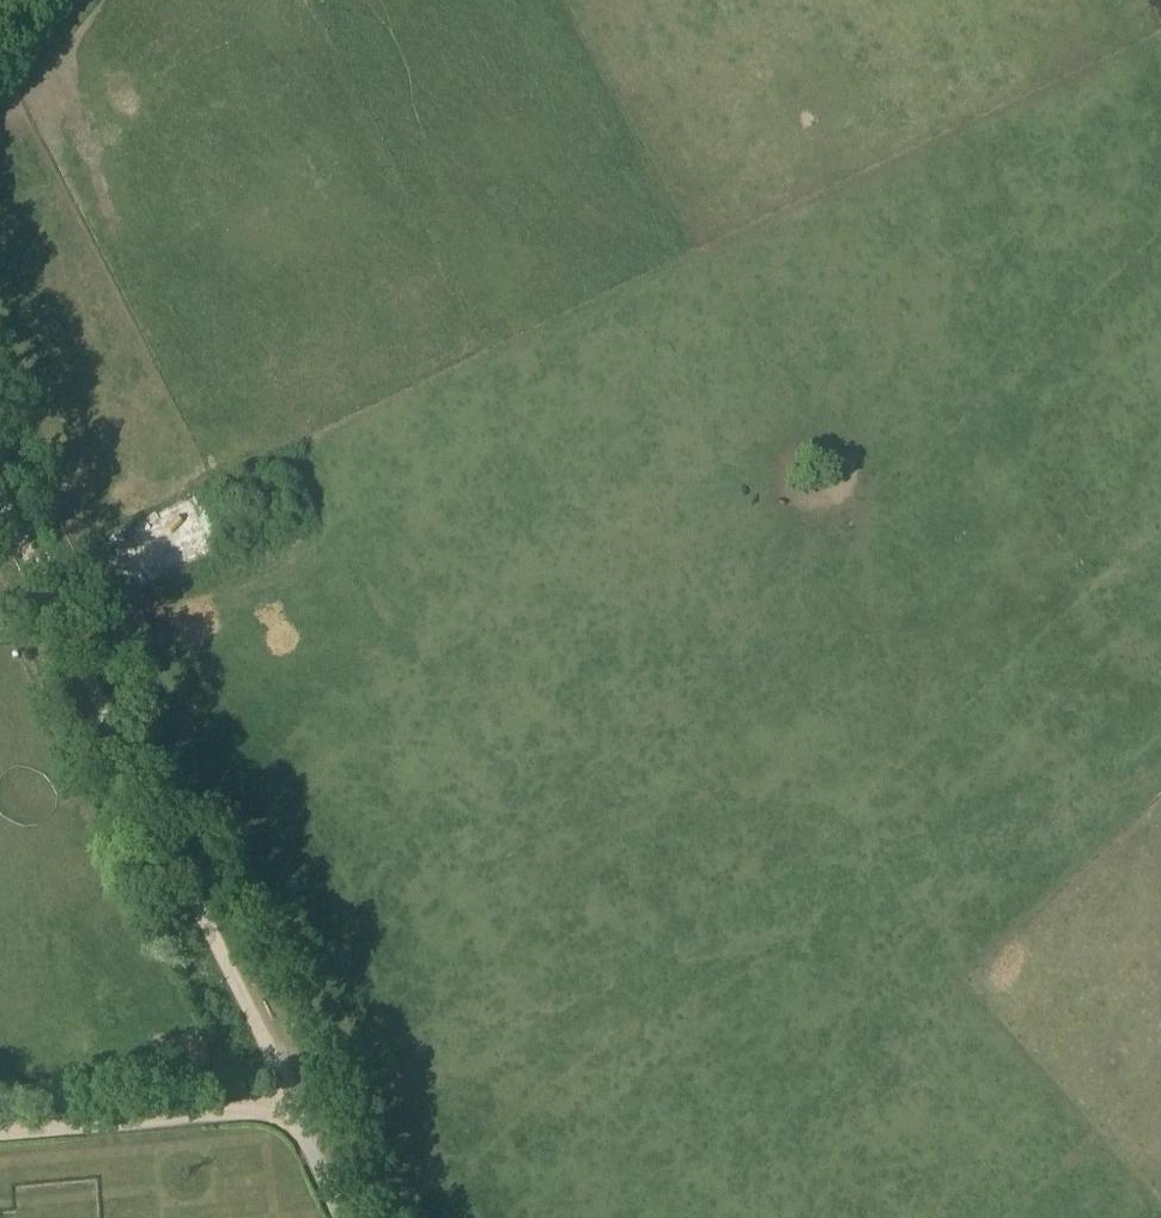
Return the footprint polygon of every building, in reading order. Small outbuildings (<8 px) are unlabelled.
[(262,490),(245,500),(252,512),(268,503),(262,490)] [(194,516),(170,523),(173,534),(197,527),(194,516)] [(135,563),(143,579),(206,545),(198,529),(135,563)]
